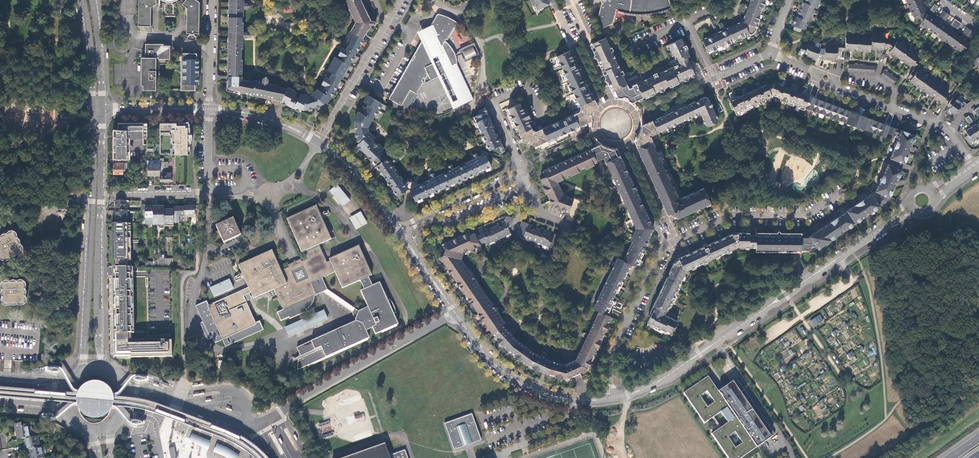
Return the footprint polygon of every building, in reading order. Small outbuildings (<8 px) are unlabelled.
[(157,1),(174,2),(177,0),(138,0),(137,26),(150,27),(151,6),(157,3),(157,1)] [(182,4),(187,8),(186,38),(195,38),(199,34),(200,2),(197,0),(185,0),(182,4)] [(230,32),(242,32),(242,10),(242,3),(242,0),(230,0),(230,32)] [(355,23),(350,31),(363,39),(371,26),(370,26),(370,25),(371,21),(371,20),(372,20),(362,0),(345,0),(355,23)] [(548,5),(546,0),(523,0),(531,17),(537,14),(538,16),(545,13),(544,11),(550,8),(548,5)] [(606,1),(602,3),(598,19),(602,28),(608,26),(613,23),(616,13),(617,10),(632,13),(645,13),(655,12),(661,11),(668,9),(672,7),(669,0),(606,0),(606,1)] [(703,42),(709,55),(751,36),(750,34),(753,33),(755,31),(756,29),(757,29),(767,0),(766,0),(752,0),(744,22),(745,23),(744,24),(743,23),(703,42)] [(810,0),(803,0),(803,1),(804,2),(803,4),(808,6),(807,9),(813,11),(814,8),(817,9),(819,4),(810,0)] [(916,1),(915,1),(906,5),(909,12),(921,7),(920,4),(921,4),(920,1),(918,2),(916,1)] [(803,4),(802,3),(800,9),(798,8),(797,12),(812,17),(814,12),(813,11),(807,9),(808,6),(803,4)] [(668,12),(673,10),(672,7),(668,9),(661,11),(655,12),(645,13),(632,13),(617,10),(616,13),(623,14),(631,16),(645,16),(661,14),(668,12)] [(922,9),(921,7),(909,12),(912,18),(913,18),(914,22),(919,20),(922,22),(926,17),(922,14),(922,13),(922,12),(924,11),(923,8),(922,9)] [(812,17),(797,12),(796,15),(797,15),(796,18),(801,20),(800,23),(806,25),(807,22),(810,23),(812,17)] [(438,14),(437,14),(432,24),(429,30),(432,38),(425,41),(424,39),(424,40),(423,39),(422,41),(421,42),(421,43),(414,55),(415,56),(413,60),(411,59),(389,98),(393,100),(402,106),(411,90),(417,94),(423,84),(424,82),(422,81),(424,77),(426,78),(425,80),(426,83),(438,77),(442,75),(444,79),(443,80),(448,92),(449,91),(451,95),(450,96),(456,108),(459,106),(473,99),(471,94),(468,92),(469,91),(458,65),(456,65),(456,64),(457,64),(457,63),(457,62),(457,61),(457,60),(457,59),(457,58),(456,57),(452,59),(451,57),(456,55),(455,53),(452,54),(452,52),(454,51),(453,50),(453,49),(452,48),(452,47),(451,47),(451,46),(450,46),(449,44),(448,44),(448,43),(447,42),(446,41),(447,40),(448,40),(458,23),(455,21),(452,19),(450,18),(448,20),(444,18),(445,16),(441,14),(438,14)] [(922,22),(920,26),(926,30),(933,20),(931,19),(931,18),(929,16),(928,18),(926,18),(926,17),(922,22)] [(796,18),(794,17),(791,26),(793,27),(792,31),(799,33),(800,30),(804,31),(807,25),(806,25),(800,23),(801,20),(796,18)] [(934,22),(933,20),(926,30),(932,34),(938,26),(937,25),(937,23),(937,22),(935,20),(934,22)] [(450,41),(460,24),(458,23),(448,40),(450,41)] [(429,30),(432,24),(417,31),(422,41),(423,39),(424,40),(424,39),(425,41),(432,38),(429,30)] [(937,38),(944,28),(943,27),(943,26),(941,24),(940,26),(938,26),(932,34),(937,38)] [(946,30),(944,28),(937,38),(943,43),(950,34),(949,34),(949,32),(949,31),(947,29),(946,30)] [(282,100),(281,101),(301,111),(302,109),(303,110),(314,106),(324,104),(325,102),(327,103),(364,39),(363,39),(350,31),(347,38),(349,39),(351,40),(347,47),(350,48),(348,50),(343,48),(341,51),(346,54),(343,61),(340,59),(336,57),(328,70),(332,73),(335,74),(330,83),(324,80),(322,84),(323,85),(320,90),(317,89),(313,96),(310,97),(308,97),(301,94),(299,98),(296,96),(294,99),(292,97),(295,91),(288,87),(287,89),(282,100)] [(230,32),(229,76),(240,76),(241,39),(242,32),(230,32)] [(949,47),(957,37),(955,36),(955,35),(953,33),(952,34),(950,34),(943,43),(949,47)] [(877,34),(876,49),(877,50),(877,51),(882,52),(883,49),(887,50),(890,41),(884,41),(884,39),(880,38),(881,37),(879,37),(879,34),(877,34)] [(841,45),(840,53),(844,53),(844,52),(849,53),(849,51),(851,51),(852,35),(850,35),(849,38),(848,38),(848,39),(845,39),(845,45),(841,45)] [(958,38),(957,37),(949,47),(955,51),(961,43),(960,42),(961,40),(961,39),(959,37),(958,38)] [(606,38),(593,43),(615,91),(617,96),(623,97),(624,97),(628,98),(633,102),(649,95),(643,81),(633,85),(633,87),(629,88),(623,75),(624,74),(622,71),(621,71),(612,52),(613,51),(612,47),(610,48),(606,38)] [(351,40),(349,39),(347,42),(345,41),(343,44),(347,47),(351,40)] [(678,62),(687,58),(689,57),(681,39),(668,45),(673,56),(675,55),(678,62)] [(890,41),(887,50),(890,52),(889,54),(893,57),(894,55),(895,56),(904,43),(903,42),(901,44),(899,43),(899,45),(896,43),(895,45),(890,41)] [(961,55),(963,53),(968,46),(966,44),(967,43),(965,41),(964,43),(963,43),(962,43),(961,43),(955,51),(961,55)] [(808,57),(810,58),(815,43),(813,42),(812,46),(811,45),(810,46),(807,45),(807,47),(803,46),(801,45),(798,55),(803,57),(808,59),(808,57)] [(465,63),(479,57),(479,56),(480,56),(474,43),(460,50),(460,52),(456,55),(451,57),(452,59),(456,57),(461,55),(465,63)] [(615,91),(593,43),(590,44),(612,92),(615,91)] [(815,43),(810,58),(811,58),(810,60),(815,62),(816,59),(820,60),(823,60),(824,53),(823,52),(823,53),(819,52),(820,50),(817,49),(817,48),(816,47),(817,44),(815,43)] [(904,43),(895,56),(896,57),(895,58),(899,61),(907,50),(905,49),(905,48),(904,47),(906,44),(904,43)] [(164,44),(145,44),(145,51),(145,58),(156,58),(158,58),(158,60),(170,60),(170,46),(164,46),(164,44)] [(831,62),(836,62),(836,59),(837,53),(840,53),(841,45),(837,44),(837,49),(834,49),(834,47),(833,47),(833,44),(831,44),(830,60),(831,60),(831,62)] [(907,50),(899,61),(903,64),(904,63),(905,63),(915,51),(913,49),(911,52),(910,51),(909,52),(907,50)] [(562,69),(572,90),(574,90),(575,93),(573,93),(579,107),(581,109),(578,111),(579,112),(567,117),(568,118),(565,120),(563,121),(562,120),(539,130),(538,132),(534,131),(532,130),(529,122),(527,119),(530,118),(528,112),(525,113),(523,110),(520,103),(508,109),(514,122),(515,121),(516,124),(515,125),(522,139),(522,140),(523,139),(529,141),(530,140),(532,141),(532,142),(534,143),(538,145),(570,131),(570,129),(573,128),(573,130),(588,123),(589,116),(588,115),(589,112),(590,113),(592,110),(594,107),(592,101),(589,95),(585,87),(584,88),(582,83),(583,83),(583,82),(577,70),(576,67),(575,67),(574,66),(575,65),(573,61),(572,61),(571,58),(572,58),(572,57),(569,51),(562,54),(557,56),(561,66),(563,65),(564,68),(562,69)] [(915,51),(905,63),(906,64),(906,65),(910,68),(911,66),(914,68),(919,62),(916,60),(918,58),(915,56),(916,55),(915,54),(917,52),(915,51)] [(198,85),(199,60),(197,60),(197,54),(183,54),(183,56),(181,56),(181,67),(183,67),(183,91),(195,91),(195,85),(198,85)] [(577,70),(580,68),(575,56),(572,57),(572,58),(571,58),(572,61),(573,61),(575,65),(574,66),(575,67),(576,67),(577,70)] [(141,64),(141,86),(143,86),(143,90),(142,90),(154,91),(156,91),(156,80),(156,65),(156,58),(145,58),(141,58),(141,64)] [(679,64),(643,81),(649,95),(694,74),(688,60),(679,64)] [(910,80),(909,82),(912,85),(913,83),(915,85),(924,72),(922,71),(920,74),(919,73),(918,74),(916,72),(915,74),(912,72),(907,78),(910,80)] [(916,87),(919,90),(927,80),(924,78),(925,77),(924,76),(926,74),(924,72),(915,85),(917,86),(916,87)] [(326,77),(324,80),(330,83),(335,74),(332,73),(329,78),(326,77)] [(453,109),(456,108),(450,96),(451,95),(449,91),(448,92),(443,80),(444,79),(442,75),(438,77),(453,108),(453,109)] [(240,76),(229,76),(228,80),(227,80),(226,91),(238,93),(238,91),(274,98),(282,100),(287,89),(268,85),(262,84),(240,79),(240,76)] [(927,80),(919,90),(923,93),(924,91),(926,92),(935,80),(933,78),(930,81),(929,80),(929,81),(927,80)] [(926,95),(930,97),(937,87),(935,86),(936,85),(934,84),(936,81),(935,80),(926,92),(927,94),(926,95)] [(589,95),(592,93),(586,81),(583,82),(583,83),(582,83),(584,88),(585,87),(589,95)] [(735,100),(730,103),(735,114),(772,97),(804,109),(805,107),(809,97),(805,95),(805,94),(773,82),(770,84),(769,86),(771,88),(769,89),(767,84),(735,99),(735,100)] [(937,87),(930,97),(933,100),(935,99),(936,100),(945,87),(943,86),(941,88),(940,87),(939,89),(937,87)] [(942,103),(945,105),(949,99),(946,96),(947,94),(945,93),(946,92),(944,91),(946,88),(945,87),(936,100),(937,101),(936,102),(941,105),(942,103)] [(402,106),(393,100),(391,104),(391,105),(407,114),(418,95),(417,94),(411,90),(402,106)] [(359,143),(357,145),(373,161),(382,152),(384,149),(379,144),(378,145),(374,148),(372,146),(375,143),(377,140),(368,131),(368,129),(368,128),(371,122),(369,121),(370,119),(372,120),(382,103),(368,95),(364,102),(366,103),(368,104),(366,107),(369,109),(367,112),(365,111),(363,114),(359,111),(355,118),(356,119),(355,121),(356,130),(357,141),(359,143)] [(889,127),(889,126),(861,115),(858,114),(809,96),(809,97),(805,107),(827,116),(885,137),(886,134),(889,127)] [(717,118),(708,99),(708,98),(705,97),(691,103),(691,104),(688,105),(687,104),(684,105),(685,107),(682,108),(681,108),(669,113),(670,114),(666,115),(666,114),(663,115),(663,117),(660,118),(652,121),(658,133),(700,114),(701,116),(702,116),(703,120),(706,126),(709,127),(716,123),(718,120),(717,118)] [(966,106),(957,99),(957,100),(953,97),(951,100),(951,101),(947,106),(950,108),(949,111),(951,112),(950,113),(953,115),(954,113),(956,114),(958,111),(960,112),(962,110),(965,106),(966,106)] [(499,104),(502,110),(511,106),(509,100),(499,104)] [(589,116),(588,123),(590,122),(591,122),(591,120),(592,117),(592,115),(593,113),(595,110),(598,107),(595,100),(592,101),(594,107),(592,110),(590,113),(589,112),(588,115),(589,116)] [(46,108),(46,118),(55,119),(55,109),(46,108)] [(500,145),(485,112),(481,113),(480,111),(477,112),(479,115),(474,117),(489,150),(498,147),(498,146),(500,145)] [(658,133),(652,121),(642,126),(641,129),(641,131),(640,134),(639,137),(637,139),(636,140),(639,147),(652,141),(651,137),(649,138),(649,137),(650,135),(651,134),(652,136),(658,133)] [(113,130),(113,159),(130,159),(130,137),(147,137),(147,127),(147,123),(120,123),(118,123),(118,130),(113,130)] [(185,123),(160,123),(160,132),(165,132),(165,134),(172,134),(172,154),(190,154),(190,127),(185,127),(185,123)] [(889,127),(886,134),(894,137),(894,135),(897,130),(889,127)] [(964,139),(968,144),(972,142),(972,143),(978,139),(972,130),(971,131),(970,131),(969,129),(967,131),(967,132),(965,133),(968,137),(964,139)] [(908,147),(910,147),(914,136),(900,131),(898,137),(890,159),(895,161),(904,164),(908,153),(906,152),(908,147)] [(652,141),(639,147),(656,185),(671,181),(652,141)] [(653,228),(636,190),(628,172),(617,148),(614,148),(612,148),(609,147),(606,146),(603,145),(602,144),(599,145),(599,146),(602,148),(605,149),(607,150),(610,151),(613,151),(616,151),(625,173),(633,191),(650,228),(646,236),(641,247),(644,249),(649,238),(653,228)] [(599,146),(599,145),(591,149),(596,160),(600,159),(600,158),(603,156),(605,159),(614,179),(613,179),(627,209),(635,228),(634,232),(630,239),(633,241),(631,243),(641,247),(646,236),(650,228),(633,191),(625,173),(616,151),(613,151),(610,151),(607,150),(605,149),(602,148),(599,146)] [(557,181),(597,162),(596,160),(591,149),(585,151),(584,151),(585,152),(581,153),(581,154),(570,159),(570,158),(569,158),(569,159),(566,160),(565,160),(566,160),(543,171),(546,177),(540,179),(552,206),(568,212),(573,199),(563,195),(557,181)] [(382,152),(373,161),(397,196),(408,189),(405,186),(403,183),(390,164),(388,161),(382,152)] [(416,201),(441,190),(444,188),(463,179),(470,176),(491,167),(486,155),(479,159),(475,160),(454,170),(451,172),(444,175),(436,178),(432,180),(410,190),(416,201)] [(160,176),(160,182),(171,181),(172,181),(172,180),(170,180),(170,173),(166,172),(166,176),(163,176),(163,167),(167,167),(167,162),(163,162),(163,158),(160,158),(160,161),(160,165),(160,176)] [(901,171),(904,164),(895,161),(893,165),(892,165),(891,166),(901,171)] [(113,164),(113,174),(122,174),(122,171),(123,163),(118,163),(118,164),(113,164)] [(147,165),(147,176),(160,176),(160,165),(147,165)] [(897,182),(902,171),(901,171),(891,166),(888,165),(875,192),(881,194),(887,197),(889,198),(894,187),(892,186),(894,181),(897,182)] [(437,172),(436,170),(434,167),(428,169),(430,175),(434,173),(437,172)] [(656,185),(669,214),(671,213),(675,215),(676,218),(676,219),(704,206),(710,203),(703,188),(680,199),(679,198),(671,181),(656,185)] [(337,184),(329,190),(343,206),(350,200),(337,184)] [(879,207),(875,200),(871,194),(846,211),(855,224),(864,218),(863,216),(868,212),(870,214),(879,207)] [(879,207),(885,202),(886,201),(880,197),(875,200),(879,207)] [(125,201),(116,200),(115,210),(124,210),(125,201)] [(153,206),(145,206),(145,211),(145,217),(145,218),(153,218),(153,206)] [(153,218),(153,223),(159,224),(159,228),(164,228),(164,226),(164,210),(164,206),(153,206),(153,218)] [(185,216),(185,221),(186,221),(186,216),(195,216),(194,206),(185,206),(185,207),(185,216)] [(330,260),(326,262),(318,245),(331,239),(321,218),(319,215),(315,206),(287,219),(302,252),(303,252),(307,259),(301,262),(300,260),(288,265),(289,267),(281,271),(272,250),(239,265),(249,287),(222,300),(208,306),(209,305),(207,301),(196,305),(203,322),(200,323),(208,341),(211,340),(213,338),(215,344),(222,341),(222,340),(223,340),(226,348),(265,331),(260,321),(255,323),(243,295),(245,294),(249,301),(252,299),(249,293),(251,291),(253,298),(274,288),(283,309),(277,312),(281,320),(289,316),(290,318),(307,310),(306,308),(307,308),(308,306),(310,305),(311,303),(312,303),(312,301),(313,301),(313,300),(313,299),(313,296),(313,295),(316,293),(310,282),(317,279),(321,277),(335,270),(342,287),(360,278),(364,287),(360,289),(368,306),(358,310),(354,307),(352,311),(356,319),(297,346),(297,348),(301,357),(302,359),(299,360),(298,370),(370,338),(366,330),(372,327),(376,334),(398,324),(394,313),(396,312),(395,310),(395,308),(394,305),(392,303),(390,300),(388,301),(380,282),(372,286),(368,277),(372,275),(358,245),(329,258),(330,260)] [(185,207),(174,207),(174,210),(174,218),(177,218),(177,216),(185,216),(185,207)] [(115,210),(115,223),(127,223),(127,210),(124,210),(115,210)] [(174,210),(164,210),(164,226),(174,226),(174,218),(174,210)] [(350,217),(356,229),(367,223),(361,211),(350,217)] [(846,230),(855,224),(846,211),(808,237),(801,237),(801,250),(813,250),(814,245),(816,246),(819,249),(841,234),(839,232),(845,229),(846,230)] [(502,221),(501,222),(503,227),(502,227),(501,227),(500,227),(499,225),(494,227),(500,238),(506,236),(507,237),(511,235),(509,230),(513,219),(514,218),(508,216),(506,217),(505,219),(502,221)] [(217,225),(224,242),(241,235),(233,218),(217,225)] [(528,223),(522,221),(516,235),(523,237),(528,223)] [(112,267),(114,267),(131,267),(131,223),(127,223),(115,223),(112,223),(112,267)] [(532,225),(528,223),(523,237),(527,239),(527,238),(532,240),(536,230),(535,229),(534,229),(533,229),(532,230),(531,229),(532,225)] [(494,241),(500,238),(494,227),(490,229),(491,231),(490,232),(489,233),(487,228),(483,230),(489,243),(490,245),(494,243),(494,241)] [(543,244),(547,233),(548,231),(544,229),(542,235),(541,234),(541,233),(540,232),(540,230),(536,228),(536,230),(532,240),(538,243),(543,244)] [(476,235),(475,235),(480,245),(484,243),(485,245),(489,243),(483,230),(482,229),(478,231),(480,235),(478,236),(478,235),(477,235),(476,235)] [(3,259),(23,250),(14,230),(0,236),(0,253),(3,259)] [(475,235),(474,233),(471,234),(469,230),(467,230),(466,231),(465,232),(466,233),(442,245),(442,244),(441,244),(442,245),(443,248),(445,248),(443,254),(444,255),(440,258),(449,270),(462,261),(460,258),(460,256),(462,257),(463,253),(480,245),(475,235)] [(756,247),(756,234),(749,234),(749,232),(734,232),(721,238),(722,239),(718,241),(717,240),(707,245),(706,243),(703,245),(704,247),(693,251),(694,253),(689,255),(689,253),(678,258),(677,258),(675,260),(674,261),(674,262),(669,273),(667,278),(679,283),(682,275),(683,276),(686,271),(713,259),(738,247),(756,247)] [(542,245),(553,250),(558,237),(554,235),(553,238),(552,238),(551,238),(550,239),(549,239),(551,234),(547,233),(543,244),(542,245)] [(801,250),(801,237),(801,235),(756,234),(756,247),(756,249),(801,250)] [(605,314),(629,264),(635,267),(639,259),(638,259),(644,249),(641,247),(631,243),(623,261),(617,258),(614,266),(613,266),(612,267),(613,267),(605,283),(604,284),(605,284),(596,301),(595,302),(596,302),(593,309),(599,312),(605,314)] [(153,268),(165,268),(165,259),(153,259),(153,262),(153,268)] [(165,259),(165,268),(174,268),(174,259),(165,259)] [(470,301),(484,292),(478,283),(479,283),(476,279),(475,279),(471,273),(472,273),(469,269),(468,270),(462,261),(449,270),(457,283),(461,289),(470,301)] [(131,267),(114,267),(114,274),(115,298),(115,317),(116,333),(116,341),(117,340),(117,344),(114,344),(114,349),(114,356),(131,355),(131,357),(173,357),(172,340),(161,340),(161,339),(132,340),(131,333),(133,333),(131,273),(131,267)] [(321,277),(317,279),(310,282),(316,293),(322,290),(352,311),(354,307),(327,288),(321,277)] [(210,286),(214,296),(233,288),(230,278),(210,286)] [(679,283),(667,278),(663,284),(659,293),(661,294),(659,297),(657,297),(650,312),(651,313),(647,323),(666,333),(667,331),(670,333),(671,332),(675,326),(675,325),(676,324),(677,321),(664,315),(676,289),(679,283)] [(2,281),(3,303),(25,302),(24,280),(2,281)] [(492,332),(502,325),(505,323),(499,314),(500,314),(497,310),(496,311),(492,305),(493,304),(491,300),(489,301),(484,292),(470,301),(478,314),(482,320),(483,320),(491,333),(492,332)] [(288,336),(328,319),(324,310),(284,326),(288,336)] [(605,314),(599,312),(588,335),(584,333),(583,334),(582,336),(586,338),(576,360),(571,362),(566,364),(554,362),(552,361),(535,354),(517,341),(512,335),(516,332),(513,329),(510,333),(502,325),(492,332),(497,337),(497,338),(503,346),(504,345),(509,350),(515,354),(514,355),(522,361),(523,360),(529,364),(532,366),(532,367),(540,371),(541,370),(548,373),(554,375),(554,376),(565,379),(576,374),(586,369),(591,359),(596,348),(601,339),(600,339),(604,331),(609,323),(608,323),(611,317),(605,314)] [(819,315),(812,320),(816,325),(823,321),(819,315)] [(38,362),(42,325),(0,321),(0,359),(38,362)] [(117,390),(116,391),(114,392),(112,392),(112,391),(111,389),(109,388),(108,386),(106,385),(105,384),(103,383),(101,382),(99,381),(96,381),(94,381),(92,381),(90,382),(88,382),(86,383),(84,384),(83,386),(81,387),(80,389),(79,389),(79,390),(79,391),(76,390),(73,388),(72,386),(66,375),(63,369),(61,368),(59,367),(57,366),(54,366),(52,366),(46,367),(27,371),(23,371),(23,373),(24,374),(27,373),(44,370),(45,371),(46,372),(48,373),(50,374),(52,374),(53,375),(54,375),(56,375),(58,374),(59,374),(61,372),(71,388),(72,390),(73,392),(75,392),(78,393),(77,394),(77,396),(77,398),(76,400),(77,403),(74,403),(72,404),(71,404),(70,403),(69,403),(57,414),(57,413),(54,411),(50,411),(49,411),(44,413),(42,414),(41,415),(40,417),(42,419),(44,420),(47,421),(50,422),(53,421),(55,421),(58,420),(71,407),(73,406),(75,406),(77,405),(78,406),(78,408),(79,410),(81,412),(83,413),(84,415),(87,416),(89,417),(91,418),(94,418),(96,418),(99,418),(101,417),(103,416),(105,415),(107,414),(109,412),(111,410),(111,409),(113,408),(114,409),(116,410),(117,411),(118,412),(127,423),(129,425),(130,426),(132,427),(135,427),(137,427),(140,427),(143,426),(145,425),(145,424),(145,422),(144,421),(141,419),(139,419),(137,418),(136,418),(133,419),(132,419),(131,419),(129,420),(122,411),(120,410),(119,410),(118,409),(117,408),(115,406),(114,406),(113,405),(113,403),(114,401),(114,399),(114,397),(116,397),(118,396),(120,394),(122,392),(123,393),(132,381),(134,382),(136,383),(139,383),(141,383),(144,383),(146,383),(148,382),(148,381),(149,380),(153,380),(164,384),(171,387),(172,386),(172,385),(169,384),(165,382),(159,379),(154,376),(146,373),(141,373),(136,373),(131,374),(129,376),(119,388),(119,389),(117,390)] [(718,391),(708,376),(684,393),(704,423),(721,412),(728,422),(712,434),(728,457),(741,457),(775,435),(737,380),(734,383),(733,381),(723,388),(718,391)] [(354,414),(356,421),(365,418),(363,412),(354,414)] [(444,423),(454,450),(464,446),(457,427),(464,425),(471,444),(481,440),(472,413),(444,423)] [(318,424),(323,438),(334,434),(329,420),(318,424)] [(23,438),(29,437),(27,426),(28,426),(27,423),(19,424),(19,422),(13,423),(16,439),(23,438)] [(457,427),(464,446),(468,445),(471,444),(464,425),(457,427)] [(180,429),(174,427),(172,434),(177,436),(180,429)] [(189,441),(208,449),(212,441),(192,433),(189,441)] [(38,447),(36,436),(29,437),(23,438),(25,450),(28,449),(38,447)] [(240,456),(232,450),(226,447),(217,443),(213,452),(220,454),(224,456),(227,457),(238,457),(240,456)] [(389,455),(385,443),(344,457),(408,457),(405,450),(389,455)] [(38,447),(28,449),(30,457),(41,457),(43,457),(42,454),(40,447),(38,447)] [(175,447),(169,448),(171,457),(176,457),(177,457),(175,447)]
